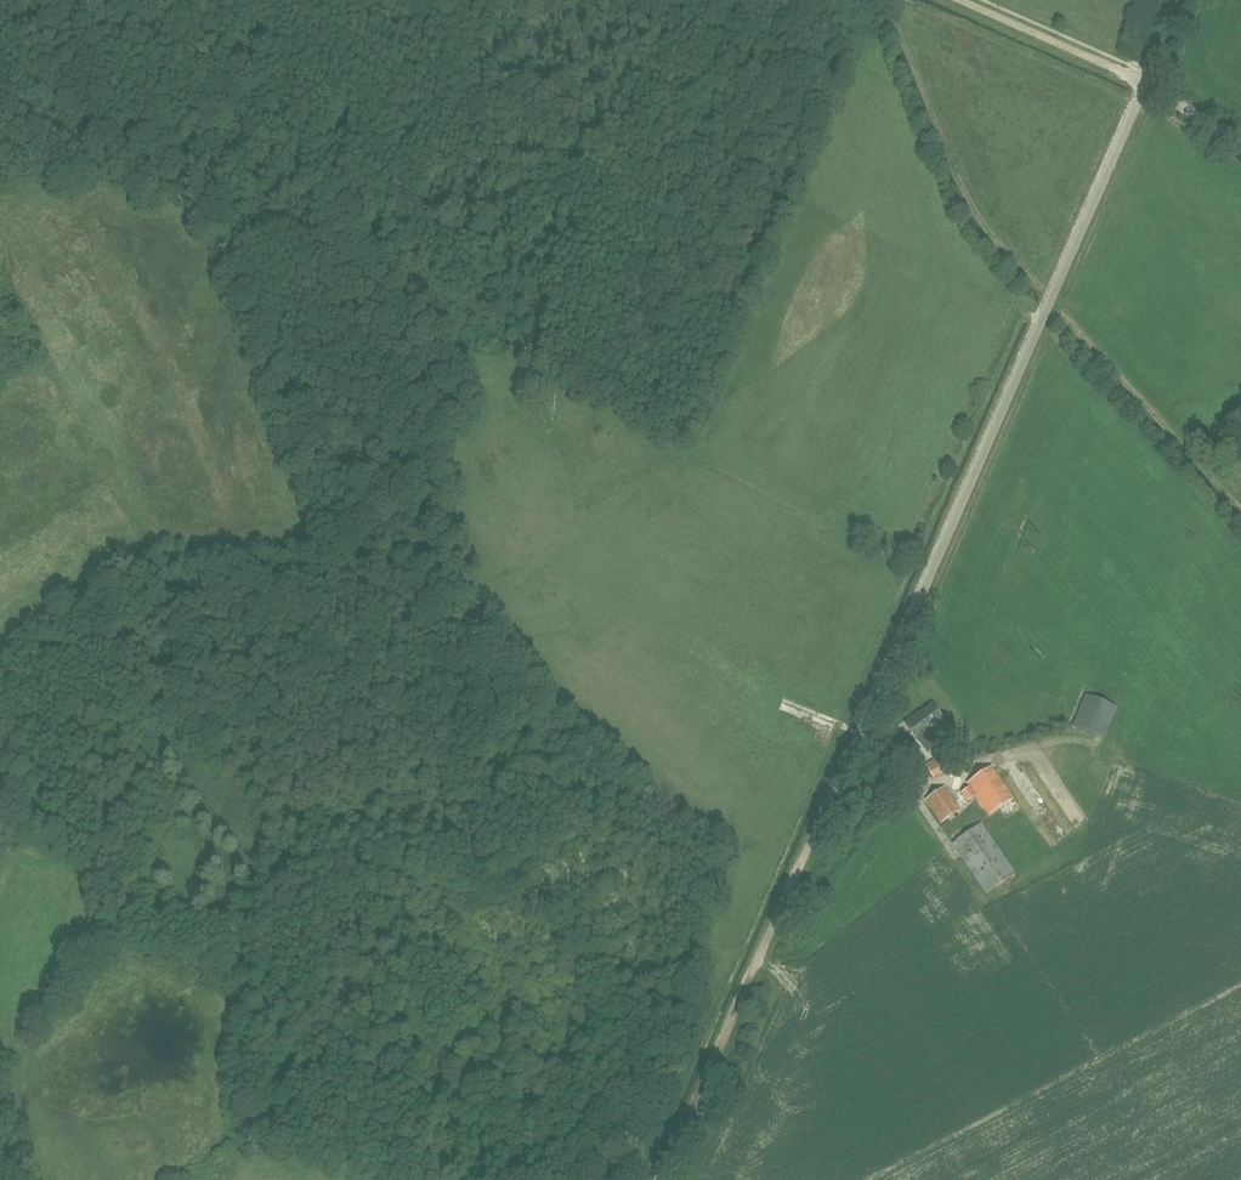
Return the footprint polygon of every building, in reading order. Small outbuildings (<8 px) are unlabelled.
[(1104,741),(1117,708),(1085,695),(1072,728),(1104,741)] [(928,753),(941,744),(934,735),(932,736),(929,732),(944,721),(932,706),(915,719),(914,717),(905,724),(918,741),(919,740),(928,753)] [(933,779),(948,770),(940,756),(924,765),(933,779)] [(967,802),(975,796),(988,816),(1013,799),(992,767),(967,784),(969,787),(961,793),(967,802)] [(1060,774),(1066,781),(1074,775),(1069,767),(1060,774)] [(869,802),(876,793),(864,783),(856,791),(869,802)] [(940,824),(960,810),(944,787),(924,801),(940,824)] [(1014,874),(1009,867),(980,824),(951,843),(985,893),(1014,874)]
